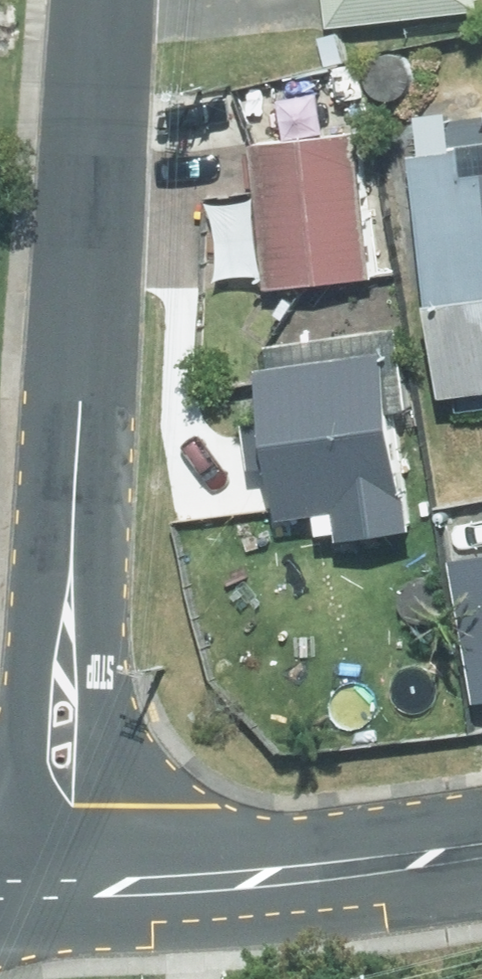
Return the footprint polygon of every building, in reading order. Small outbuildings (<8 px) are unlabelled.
[(328,21),(479,3),(478,0),(326,0),(328,21)] [(359,60),(336,64),(341,97),(365,93),(359,60)] [(452,143),(448,109),(412,114),(416,151),(411,153),(443,390),(454,389),(457,410),(481,406),(481,140),(452,143)] [(369,270),(356,130),(252,140),(266,280),(369,270)] [(264,418),(244,421),(251,465),(273,463),(280,513),(317,508),(319,529),(339,526),(340,530),(413,520),(409,490),(402,492),(389,404),(407,401),(396,326),(266,344),(269,365),(256,366),(264,418)]
